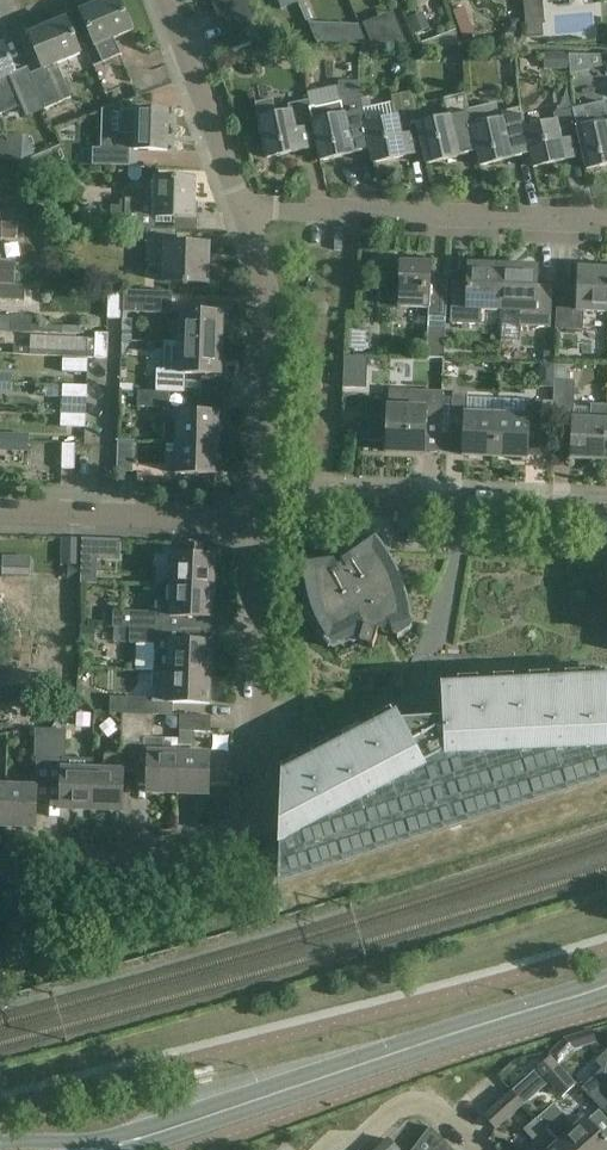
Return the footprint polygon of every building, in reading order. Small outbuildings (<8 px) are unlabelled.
[(118,0),(111,0),(80,13),(102,63),(120,55),(113,39),(131,31),(118,0)] [(261,32),(247,0),(210,0),(230,50),(263,36),(261,32)] [(30,75),(39,98),(45,111),(71,100),(61,76),(51,80),(46,68),(79,54),(65,20),(28,35),(42,70),(30,75)] [(397,21),(370,20),(362,23),(370,43),(406,44),(397,21)] [(542,24),(525,26),(526,37),(543,35),(542,24)] [(30,75),(26,67),(16,72),(4,46),(0,47),(0,115),(39,98),(30,75)] [(318,148),(317,148),(320,161),(370,150),(371,150),(362,108),(363,108),(359,93),(359,80),(338,80),(338,97),(339,103),(310,109),(318,148)] [(371,150),(370,150),(373,163),(423,153),(424,153),(418,125),(419,125),(411,92),(391,96),(392,102),(363,108),(362,108),(371,150)] [(424,153),(423,153),(426,164),(477,154),(477,153),(468,109),(465,95),(444,99),(448,119),(419,125),(418,125),(424,153)] [(272,99),(256,103),(259,119),(267,158),(317,148),(318,148),(310,109),(308,100),(287,105),(289,113),(275,116),(272,99)] [(606,101),(573,109),(584,156),(583,156),(587,171),(606,166),(606,106),(606,101)] [(525,129),(521,108),(500,113),(497,102),(468,109),(477,153),(477,154),(480,167),(530,156),(531,156),(525,129)] [(169,111),(121,109),(120,134),(117,133),(116,149),(93,148),(93,164),(129,166),(130,149),(168,150),(169,111)] [(533,169),(583,156),(584,156),(573,109),(552,114),(554,123),(525,129),(531,156),(530,156),(533,169)] [(8,134),(8,141),(0,140),(0,158),(22,159),(23,134),(8,134)] [(68,164),(59,145),(22,161),(28,175),(58,162),(60,167),(68,164)] [(151,200),(127,199),(126,205),(112,205),(111,224),(126,224),(126,229),(147,229),(157,229),(157,223),(170,223),(171,218),(194,219),(195,180),(157,179),(157,181),(152,180),(151,200)] [(18,239),(18,224),(0,223),(0,239),(18,239)] [(147,229),(146,261),(167,262),(166,282),(207,283),(209,245),(179,244),(179,230),(157,230),(157,229),(147,229)] [(15,284),(16,260),(0,260),(0,284),(15,284)] [(431,263),(401,262),(399,307),(428,308),(428,317),(446,318),(448,283),(446,283),(447,274),(431,273),(431,263)] [(483,310),(502,311),(504,266),(470,264),(470,284),(453,283),(452,324),(482,326),(483,310)] [(537,267),(504,266),(502,311),(520,312),(520,327),(551,328),(553,287),(536,287),(537,267)] [(606,313),(606,270),(580,269),(579,300),(557,299),(556,329),(583,330),(584,312),(606,313)] [(25,299),(25,285),(15,284),(0,284),(0,298),(25,299)] [(124,290),(123,293),(123,311),(171,313),(172,292),(124,290)] [(123,318),(123,311),(123,293),(111,293),(110,317),(123,318)] [(182,311),(181,341),(223,343),(224,312),(182,311)] [(32,324),(32,316),(0,315),(0,323),(32,324)] [(0,323),(0,331),(32,332),(32,331),(81,332),(81,326),(32,324),(0,323)] [(446,328),(428,328),(427,357),(445,357),(446,328)] [(14,346),(13,354),(87,358),(108,358),(108,333),(95,333),(95,339),(88,339),(88,338),(31,336),(30,347),(14,346)] [(159,369),(158,392),(169,392),(187,393),(187,373),(222,374),(223,343),(181,341),(166,341),(166,359),(165,369),(159,369)] [(365,387),(366,357),(344,356),(343,386),(365,387)] [(88,359),(64,358),(63,370),(88,371),(88,359)] [(12,383),(12,374),(0,374),(0,383),(12,383)] [(198,374),(198,407),(223,407),(224,374),(198,374)] [(575,380),(554,379),(553,413),(574,414),(575,380)] [(11,391),(12,383),(0,383),(0,391),(11,391)] [(37,384),(37,392),(41,392),(41,396),(48,396),(87,397),(88,385),(49,384),(37,384)] [(444,392),(413,390),(412,407),(389,406),(387,452),(424,454),(426,425),(442,426),(444,392)] [(169,407),(169,392),(158,392),(138,391),(138,406),(169,407)] [(495,457),(498,400),(453,398),(451,436),(465,436),(464,456),(495,457)] [(529,401),(498,400),(495,457),(526,458),(527,439),(542,440),(544,402),(529,401)] [(606,426),(606,404),(591,404),(591,421),(574,420),(572,460),(606,462),(606,426)] [(177,442),(219,444),(220,413),(173,412),(173,421),(165,421),(165,441),(177,442)] [(87,414),(62,413),(61,426),(86,427),(87,414)] [(360,418),(359,441),(382,442),(383,418),(360,418)] [(0,433),(0,450),(27,451),(27,434),(0,433)] [(133,440),(117,440),(116,470),(132,471),(133,440)] [(218,475),(219,444),(177,442),(176,473),(218,475)] [(74,469),(74,443),(63,443),(63,468),(74,469)] [(388,553),(376,537),(343,560),(345,564),(335,571),(330,561),(302,565),(303,587),(307,608),(316,629),(328,647),(330,646),(327,642),(360,624),(360,625),(362,624),(364,628),(359,644),(373,649),(378,633),(390,628),(392,630),(394,629),(392,627),(409,621),(410,627),(412,627),(409,601),(400,576),(388,553)] [(173,587),(215,588),(215,557),(203,557),(204,544),(175,543),(174,556),(173,587)] [(97,552),(81,551),(80,582),(96,583),(97,552)] [(103,612),(103,626),(114,626),(131,627),(131,628),(199,630),(199,618),(214,619),(215,588),(173,587),(167,587),(166,602),(161,602),(161,611),(114,610),(114,612),(103,612)] [(170,671),(170,672),(212,673),(213,643),(199,642),(199,630),(130,628),(130,642),(155,643),(154,671),(170,671)] [(282,776),(279,847),(280,847),(278,877),(606,772),(606,647),(441,655),(420,667),(394,629),(392,630),(390,628),(378,633),(373,649),(375,649),(392,681),(283,739),(282,776)] [(153,698),(153,702),(173,703),(211,704),(212,673),(170,672),(170,671),(154,671),(153,686),(153,698)] [(46,704),(47,677),(19,676),(0,676),(0,703),(46,704)] [(136,771),(138,713),(131,713),(123,713),(121,753),(105,753),(104,770),(93,769),(92,812),(122,813),(124,770),(136,771)] [(154,714),(138,713),(137,744),(143,744),(143,753),(148,753),(147,793),(178,794),(179,752),(164,752),(164,738),(153,737),(154,714)] [(210,715),(179,714),(179,729),(210,731),(210,715)] [(34,756),(50,757),(52,729),(36,728),(34,756)] [(52,729),(50,757),(66,758),(68,730),(52,729)] [(179,752),(178,794),(209,795),(210,753),(179,752)] [(61,800),(61,811),(92,812),(93,769),(93,759),(66,758),(62,758),(62,768),(61,800)] [(37,787),(7,786),(5,828),(36,829),(37,787)] [(594,1042),(591,1030),(564,1038),(550,1052),(553,1055),(550,1057),(556,1063),(570,1049),(594,1042)] [(583,1089),(601,1108),(603,1110),(606,1107),(606,1053),(598,1062),(604,1068),(583,1089)] [(538,1068),(513,1090),(524,1101),(548,1078),(564,1096),(576,1085),(556,1063),(550,1057),(538,1068)] [(524,1101),(513,1090),(485,1116),(495,1128),(524,1101)] [(536,1118),(566,1149),(606,1149),(606,1141),(586,1119),(576,1127),(554,1103),(536,1118)] [(536,1118),(524,1129),(534,1141),(524,1149),(566,1149),(536,1118)] [(430,1127),(412,1149),(452,1149),(430,1127)] [(390,1140),(379,1149),(399,1149),(390,1140)]
